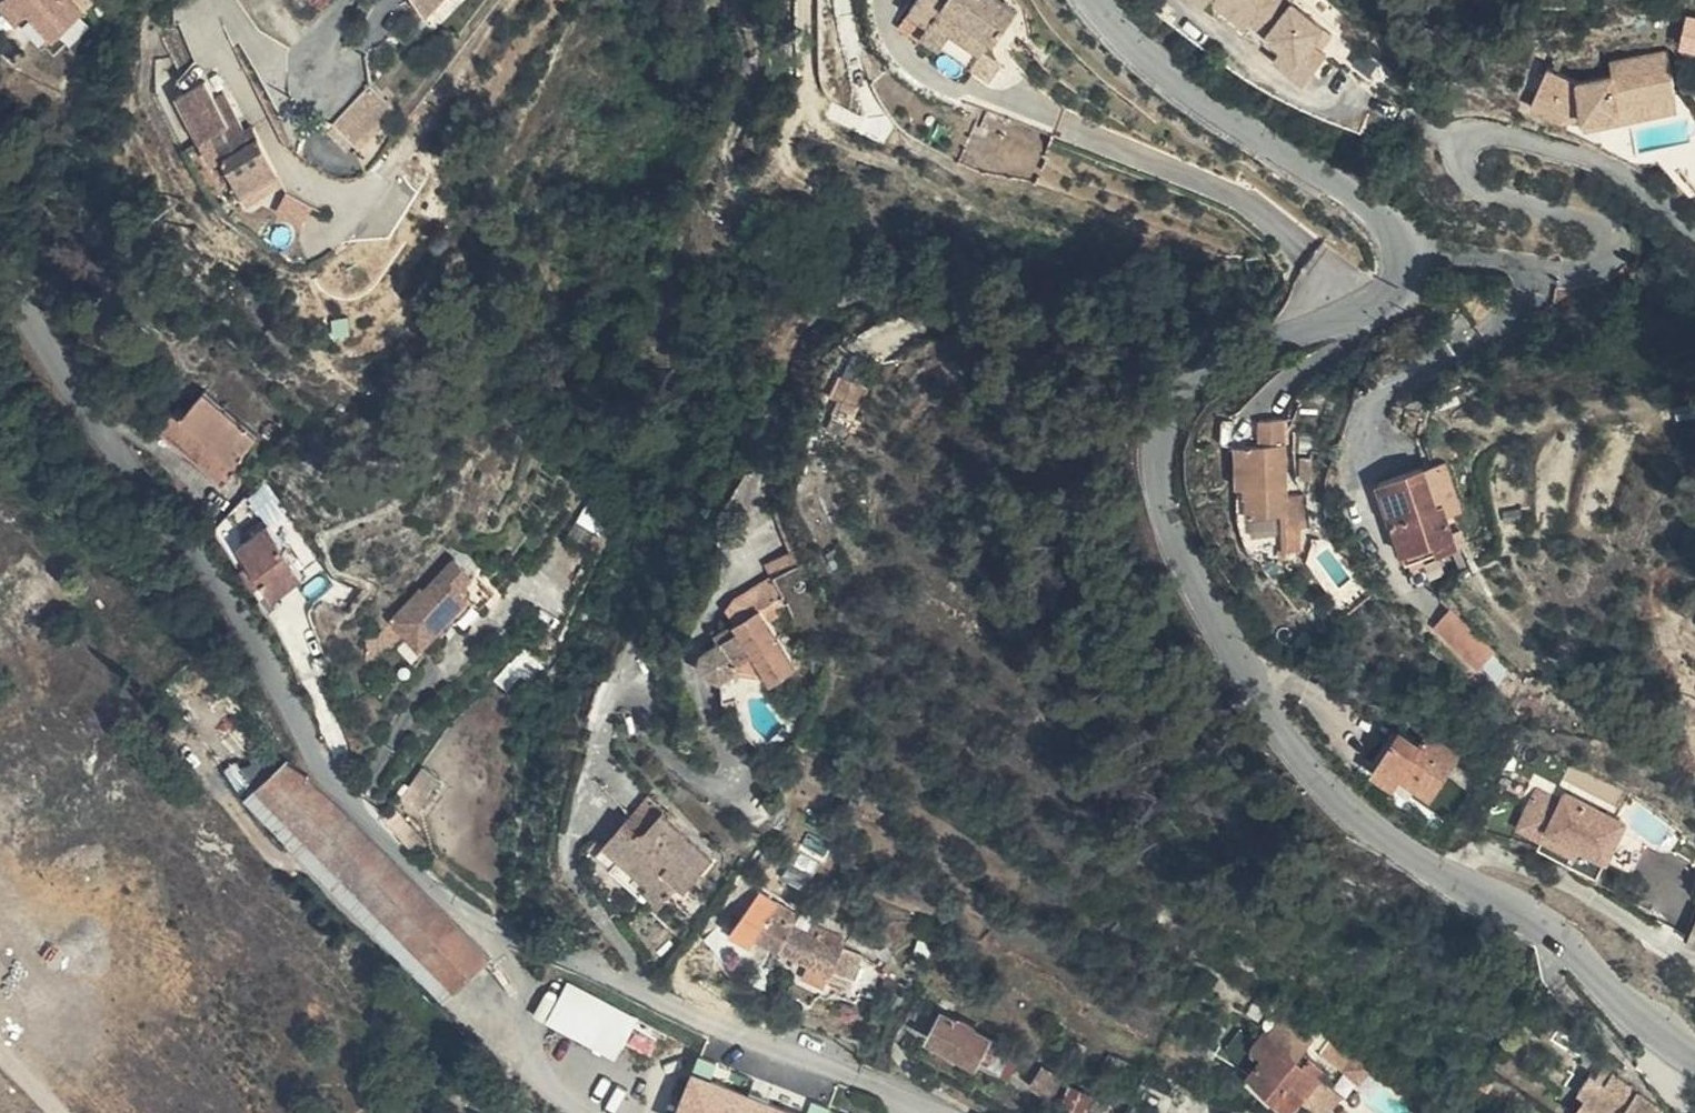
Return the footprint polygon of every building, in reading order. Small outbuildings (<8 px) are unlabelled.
[(91,5),(86,0),(26,0),(62,35),(91,5)] [(924,25),(930,16),(946,27),(934,45),(964,67),(983,43),(987,45),(1010,14),(990,0),(908,0),(902,9),(924,25)] [(1280,48),(1275,55),(1305,76),(1341,27),(1304,0),(1213,0),(1280,48)] [(1682,13),(1677,36),(1694,40),(1694,17),(1682,13)] [(930,16),(924,25),(918,33),(934,45),(946,27),(930,16)] [(1526,102),(1558,115),(1578,110),(1579,114),(1598,110),(1596,103),(1668,87),(1660,46),(1602,58),(1605,72),(1572,79),(1541,65),(1526,102)] [(320,97),(334,111),(357,87),(364,93),(376,80),(354,60),(320,97)] [(201,80),(191,63),(174,72),(166,77),(191,120),(199,115),(207,128),(232,173),(266,153),(257,136),(269,129),(254,100),(239,109),(245,119),(236,124),(231,113),(223,101),(215,105),(207,92),(215,88),(208,76),(201,80)] [(357,87),(334,111),(342,117),(364,93),(357,87)] [(1671,101),(1668,87),(1596,103),(1598,110),(1579,114),(1580,120),(1671,101)] [(223,101),(215,88),(207,92),(215,105),(223,101)] [(239,109),(231,113),(236,124),(245,119),(239,109)] [(1674,164),(1694,186),(1694,145),(1674,164)] [(266,153),(232,173),(237,180),(270,161),(266,153)] [(306,219),(315,202),(289,189),(280,206),(306,219)] [(837,365),(856,374),(858,370),(846,364),(849,358),(842,355),(837,365)] [(826,397),(841,405),(856,374),(837,365),(832,362),(822,381),(831,385),(826,397)] [(1283,409),(1274,407),(1262,453),(1251,450),(1246,475),(1293,485),(1291,496),(1307,499),(1313,471),(1298,467),(1312,389),(1288,384),(1283,409)] [(132,430),(189,485),(231,442),(178,391),(155,415),(151,410),(132,430)] [(841,405),(826,397),(818,413),(833,421),(841,405)] [(1262,453),(1274,407),(1262,404),(1251,450),(1262,453)] [(1450,465),(1431,470),(1445,521),(1452,519),(1464,517),(1450,465)] [(1445,521),(1431,470),(1382,483),(1393,524),(1400,521),(1410,562),(1460,549),(1452,519),(1445,521)] [(239,562),(250,576),(263,592),(288,573),(249,522),(223,542),(239,562)] [(770,537),(747,552),(757,568),(781,552),(770,537)] [(472,556),(451,541),(450,544),(435,575),(411,617),(409,619),(415,626),(431,635),(473,579),(462,571),(472,556)] [(424,578),(401,611),(409,619),(411,617),(435,575),(450,544),(426,579),(424,578)] [(238,585),(250,576),(239,562),(227,570),(238,585)] [(725,615),(749,599),(756,611),(773,600),(757,568),(723,590),(716,601),(725,615)] [(725,615),(720,618),(777,644),(756,611),(749,599),(725,615)] [(381,649),(392,645),(409,619),(401,611),(392,623),(374,635),(381,649)] [(1491,667),(1505,654),(1490,639),(1462,615),(1449,628),(1491,667)] [(777,644),(720,618),(708,626),(711,637),(700,645),(693,662),(703,677),(723,680),(735,659),(731,652),(745,644),(756,661),(764,668),(786,657),(777,644)] [(409,619),(392,645),(397,643),(415,626),(409,619)] [(731,652),(735,659),(756,661),(745,644),(731,652)] [(1521,669),(1505,654),(1491,667),(1508,683),(1521,669)] [(1382,765),(1395,778),(1406,792),(1442,757),(1409,727),(1391,746),(1377,731),(1349,760),(1367,780),(1382,765)] [(300,767),(290,757),(282,763),(305,784),(325,792),(324,779),(300,767)] [(305,784),(282,763),(248,788),(309,860),(321,875),(365,827),(345,804),(330,800),(325,792),(305,784)] [(1379,791),(1395,778),(1382,765),(1367,780),(1379,791)] [(1611,862),(1632,816),(1541,775),(1520,822),(1611,862)] [(345,804),(324,779),(325,792),(330,800),(345,804)] [(618,833),(638,810),(622,796),(602,822),(618,833)] [(691,853),(638,810),(618,833),(602,822),(582,847),(597,860),(627,883),(622,890),(640,905),(659,880),(666,886),(691,853)] [(365,827),(321,875),(334,890),(383,848),(365,827)] [(383,848),(334,890),(428,1003),(478,961),(406,875),(383,849),(383,848)] [(614,896),(622,890),(627,883),(597,860),(586,871),(614,896)] [(1679,872),(1662,918),(1694,930),(1694,877),(1679,872)] [(754,905),(778,917),(782,908),(749,892),(733,919),(743,925),(754,905)] [(740,932),(765,945),(778,917),(754,905),(743,925),(740,932)] [(778,917),(765,945),(776,951),(790,924),(778,917)] [(790,924),(776,951),(795,960),(813,970),(826,945),(790,924)] [(809,977),(810,978),(826,986),(843,955),(826,945),(813,970),(809,977)] [(813,970),(795,960),(788,975),(805,986),(810,978),(809,977),(813,970)] [(551,1024),(616,1057),(635,1022),(569,989),(551,1024)] [(926,1044),(994,1080),(1007,1059),(973,1042),(976,1033),(963,1026),(957,1036),(935,1023),(926,1044)] [(1236,1035),(1223,1049),(1223,1054),(1238,1068),(1241,1065),(1249,1072),(1260,1058),(1250,1048),(1236,1035)] [(1316,1073),(1303,1062),(1296,1069),(1287,1062),(1259,1038),(1250,1048),(1260,1058),(1249,1072),(1246,1075),(1285,1109),(1291,1103),(1310,1081),(1316,1073)] [(1318,1050),(1334,1070),(1344,1055),(1326,1040),(1318,1050)] [(1296,1069),(1303,1062),(1294,1054),(1287,1062),(1296,1069)] [(1007,1059),(994,1080),(1006,1086),(1018,1064),(1007,1059)] [(676,1112),(820,1112),(699,1060),(676,1112)] [(1037,1091),(1036,1095),(1052,1102),(1060,1086),(1044,1076),(1036,1091),(1037,1091)] [(1310,1081),(1291,1103),(1319,1112),(1322,1112),(1335,1098),(1310,1081)] [(1597,1086),(1589,1101),(1584,1098),(1575,1112),(1644,1112),(1597,1086)] [(1072,1112),(1087,1112),(1093,1101),(1074,1092),(1066,1110),(1072,1112)]
